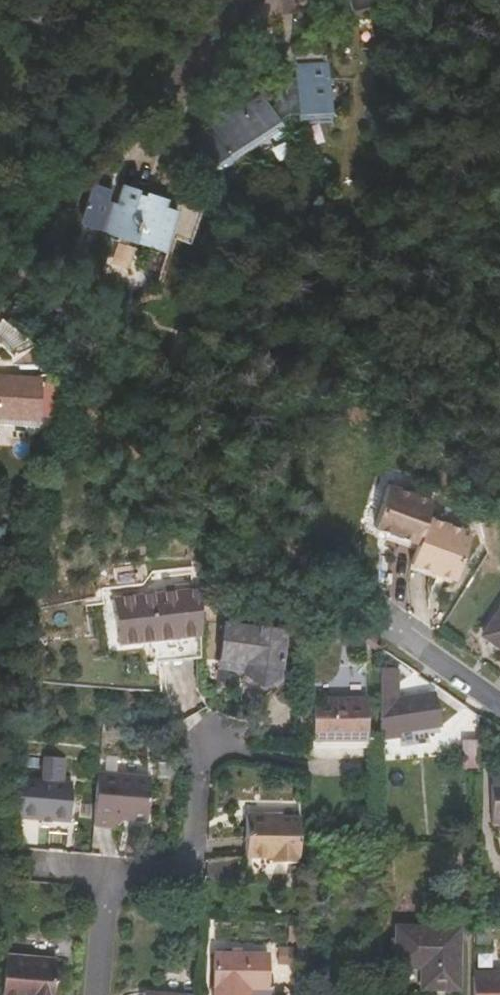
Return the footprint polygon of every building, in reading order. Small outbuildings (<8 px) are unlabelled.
[(349,9),(380,3),(379,0),(348,0),(349,9)] [(268,94),(215,128),(196,140),(215,170),(234,157),(286,124),(289,128),(296,124),(293,119),(293,113),(303,113),(303,119),(334,118),(332,65),(301,66),(300,78),(291,78),(291,85),(282,85),(282,100),(275,105),(268,94)] [(74,220),(101,229),(119,236),(120,233),(164,247),(171,226),(178,223),(175,216),(178,207),(167,203),(168,200),(162,190),(155,192),(145,188),(143,191),(118,182),(111,200),(103,197),(107,186),(89,179),(74,220)] [(0,381),(0,425),(31,428),(34,383),(0,381)] [(424,545),(433,517),(438,502),(394,488),(380,531),(424,545)] [(477,531),(433,517),(424,545),(418,565),(462,579),(477,531)] [(120,633),(159,634),(199,634),(199,589),(121,589),(120,633)] [(486,633),(499,643),(499,642),(499,614),(486,633)] [(242,669),(237,697),(257,701),(274,691),(284,630),(224,619),(217,657),(243,660),(242,669)] [(104,685),(159,690),(159,634),(120,633),(105,634),(104,685)] [(243,660),(217,657),(216,665),(242,669),(243,660)] [(381,666),(380,736),(397,735),(397,729),(423,726),(439,724),(436,693),(398,692),(398,666),(381,666)] [(315,702),(315,733),(315,739),(366,739),(367,697),(315,696),(315,702)] [(315,733),(315,702),(302,702),(301,733),(315,733)] [(380,743),(423,740),(423,726),(397,729),(397,735),(380,736),(380,743)] [(464,741),(463,767),(481,767),(482,741),(464,741)] [(18,794),(16,815),(69,820),(73,778),(62,779),(64,756),(44,755),(43,776),(20,776),(18,794)] [(24,773),(41,774),(42,757),(25,756),(24,773)] [(148,820),(151,777),(96,774),(93,825),(113,827),(124,819),(148,820)] [(491,823),(499,823),(499,781),(492,781),(491,823)] [(270,803),(249,803),(248,845),(274,846),(274,853),(297,853),(297,847),(301,847),(301,841),(301,808),(270,808),(270,803)] [(397,926),(396,986),(460,987),(461,928),(397,926)] [(491,930),(477,929),(477,941),(491,941),(491,930)] [(214,958),(216,993),(268,992),(267,957),(214,958)] [(56,962),(6,958),(3,994),(54,994),(56,962)] [(476,977),(477,994),(499,994),(499,978),(476,977)]
